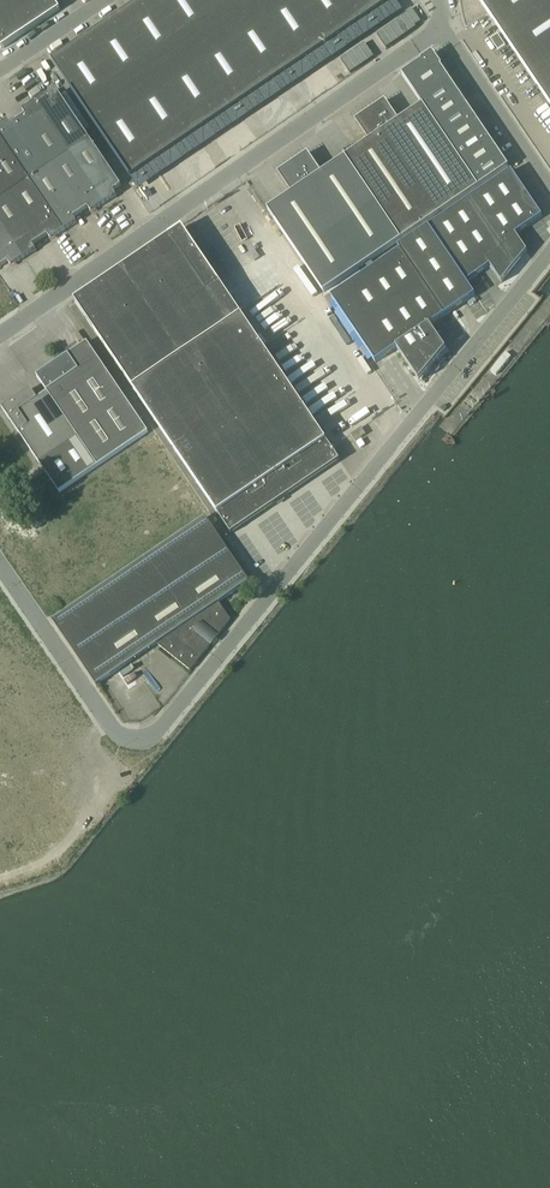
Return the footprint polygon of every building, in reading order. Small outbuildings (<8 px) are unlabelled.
[(1,49),(60,9),(53,0),(0,0),(0,47),(1,49)] [(52,61),(71,90),(130,177),(130,178),(393,0),(142,0),(52,61)] [(483,6),(549,105),(549,0),(479,0),(483,6)] [(411,8),(405,12),(406,14),(415,26),(420,22),(411,8)] [(406,14),(400,18),(410,32),(416,28),(415,26),(406,14)] [(400,18),(394,22),(404,36),(410,32),(400,18)] [(394,22),(388,26),(398,40),(404,36),(394,22)] [(388,26),(382,30),(392,44),(398,40),(388,26)] [(382,30),(376,34),(386,48),(392,44),(382,30)] [(507,45),(499,34),(492,39),(500,50),(507,45)] [(364,43),(358,47),(368,61),(374,57),(364,43)] [(358,47),(352,51),(362,65),(368,61),(358,47)] [(352,51),(346,55),(356,69),(362,65),(352,51)] [(401,75),(421,104),(451,83),(432,54),(401,75)] [(346,55),(340,59),(350,73),(356,69),(346,55)] [(422,105),(422,104),(429,115),(459,95),(451,83),(421,104),(422,105)] [(36,102),(70,153),(89,140),(58,93),(51,98),(48,94),(36,102)] [(467,107),(459,95),(429,115),(437,127),(467,107)] [(437,127),(429,115),(422,104),(422,105),(398,120),(385,101),(355,121),(368,141),(321,173),(307,153),(277,173),(291,193),(267,209),(323,292),(478,187),(469,175),(461,163),(453,151),(445,139),(437,127)] [(70,153),(36,102),(23,111),(26,115),(18,120),(49,166),(70,153)] [(76,103),(71,107),(87,132),(93,129),(76,103)] [(467,107),(437,127),(445,139),(476,119),(467,107)] [(445,139),(453,151),(484,131),(476,119),(445,139)] [(29,180),(49,166),(18,120),(11,125),(8,121),(0,126),(0,136),(29,180)] [(453,151),(461,163),(492,143),(484,131),(453,151)] [(9,194),(29,180),(0,136),(0,180),(9,194)] [(70,153),(104,203),(116,195),(113,191),(121,186),(89,140),(70,153)] [(492,143),(461,163),(469,175),(500,155),(492,143)] [(49,166),(81,213),(88,208),(91,212),(104,203),(70,153),(49,166)] [(469,175),(478,187),(508,167),(500,155),(469,175)] [(29,180),(63,231),(76,222),(73,218),(81,213),(49,166),(29,180)] [(400,250),(445,316),(475,296),(466,283),(490,266),(501,283),(526,252),(519,241),(516,235),(515,235),(542,217),(511,171),(398,247),(400,250)] [(0,180),(0,200),(9,194),(0,180)] [(9,194),(40,240),(47,235),(50,240),(63,231),(29,180),(9,194)] [(23,258),(35,249),(33,245),(40,240),(9,194),(0,200),(0,223),(23,258)] [(8,262),(10,266),(23,258),(0,223),(0,267),(8,262)] [(169,238),(74,302),(89,324),(133,389),(218,514),(231,534),(276,503),(283,498),(339,460),(329,445),(241,315),(182,228),(169,237),(169,238),(168,238),(169,238)] [(400,250),(331,297),(375,363),(396,348),(419,382),(446,350),(429,326),(445,316),(400,250)] [(42,395),(92,470),(148,432),(87,342),(36,376),(47,392),(42,395)] [(505,352),(490,371),(495,375),(511,357),(505,352)] [(92,470),(42,395),(37,399),(30,389),(1,408),(59,493),(92,470)] [(350,435),(355,441),(365,434),(361,428),(350,435)] [(52,620),(96,686),(97,685),(96,685),(157,644),(190,671),(211,644),(209,642),(214,635),(217,637),(230,620),(219,602),(249,582),(249,583),(249,582),(205,517),(204,517),(205,518),(53,621),(52,620)]
